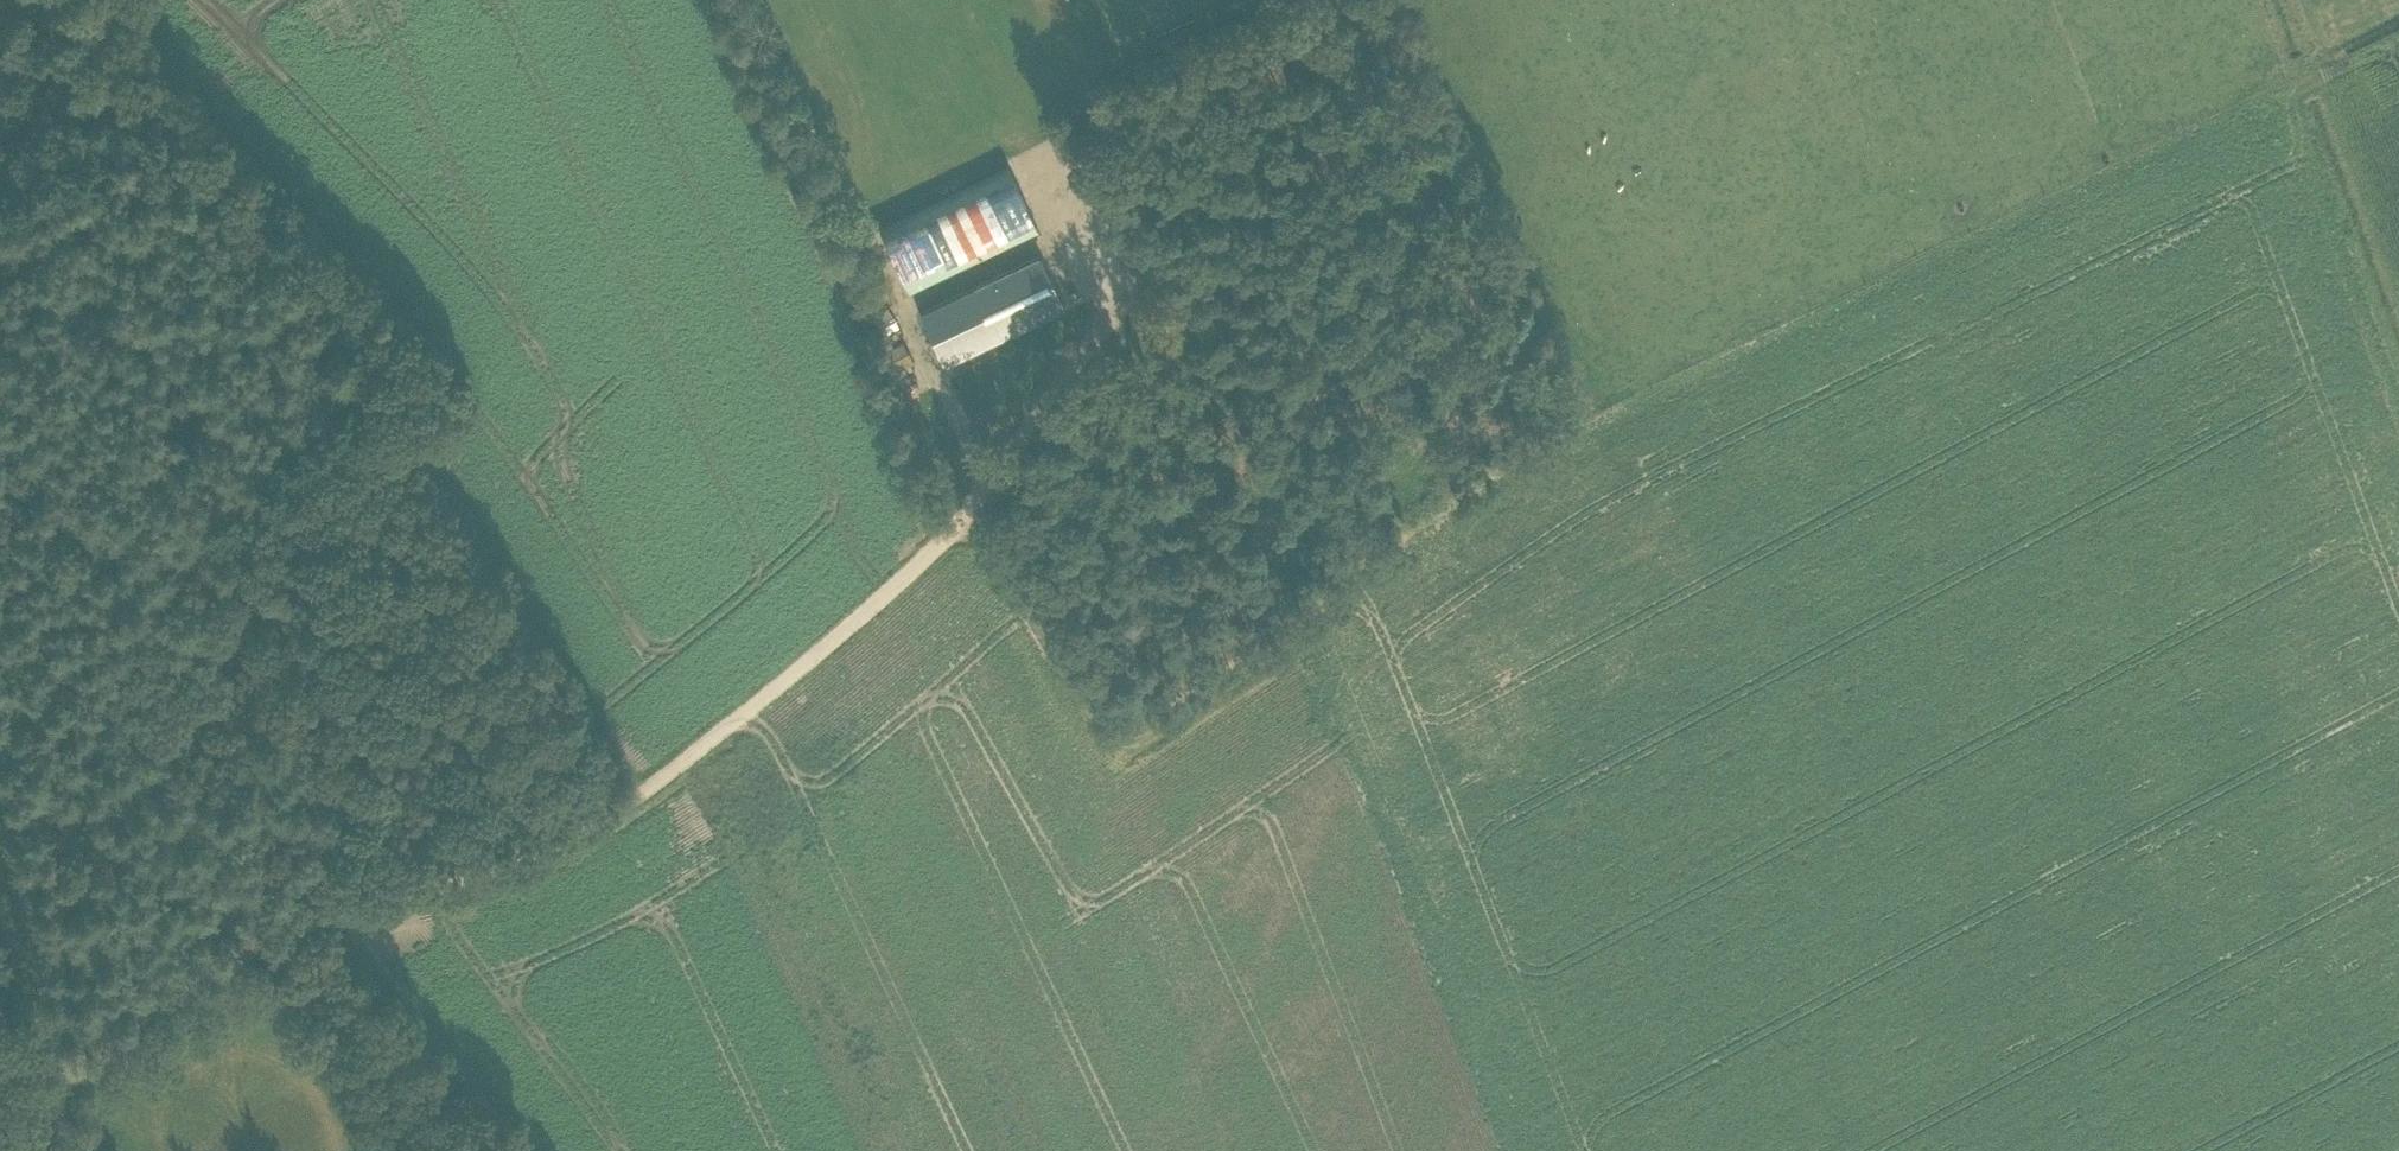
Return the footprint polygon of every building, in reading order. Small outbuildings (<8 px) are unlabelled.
[(943,364),(1064,306),(1040,255),(919,313),(943,364)]
